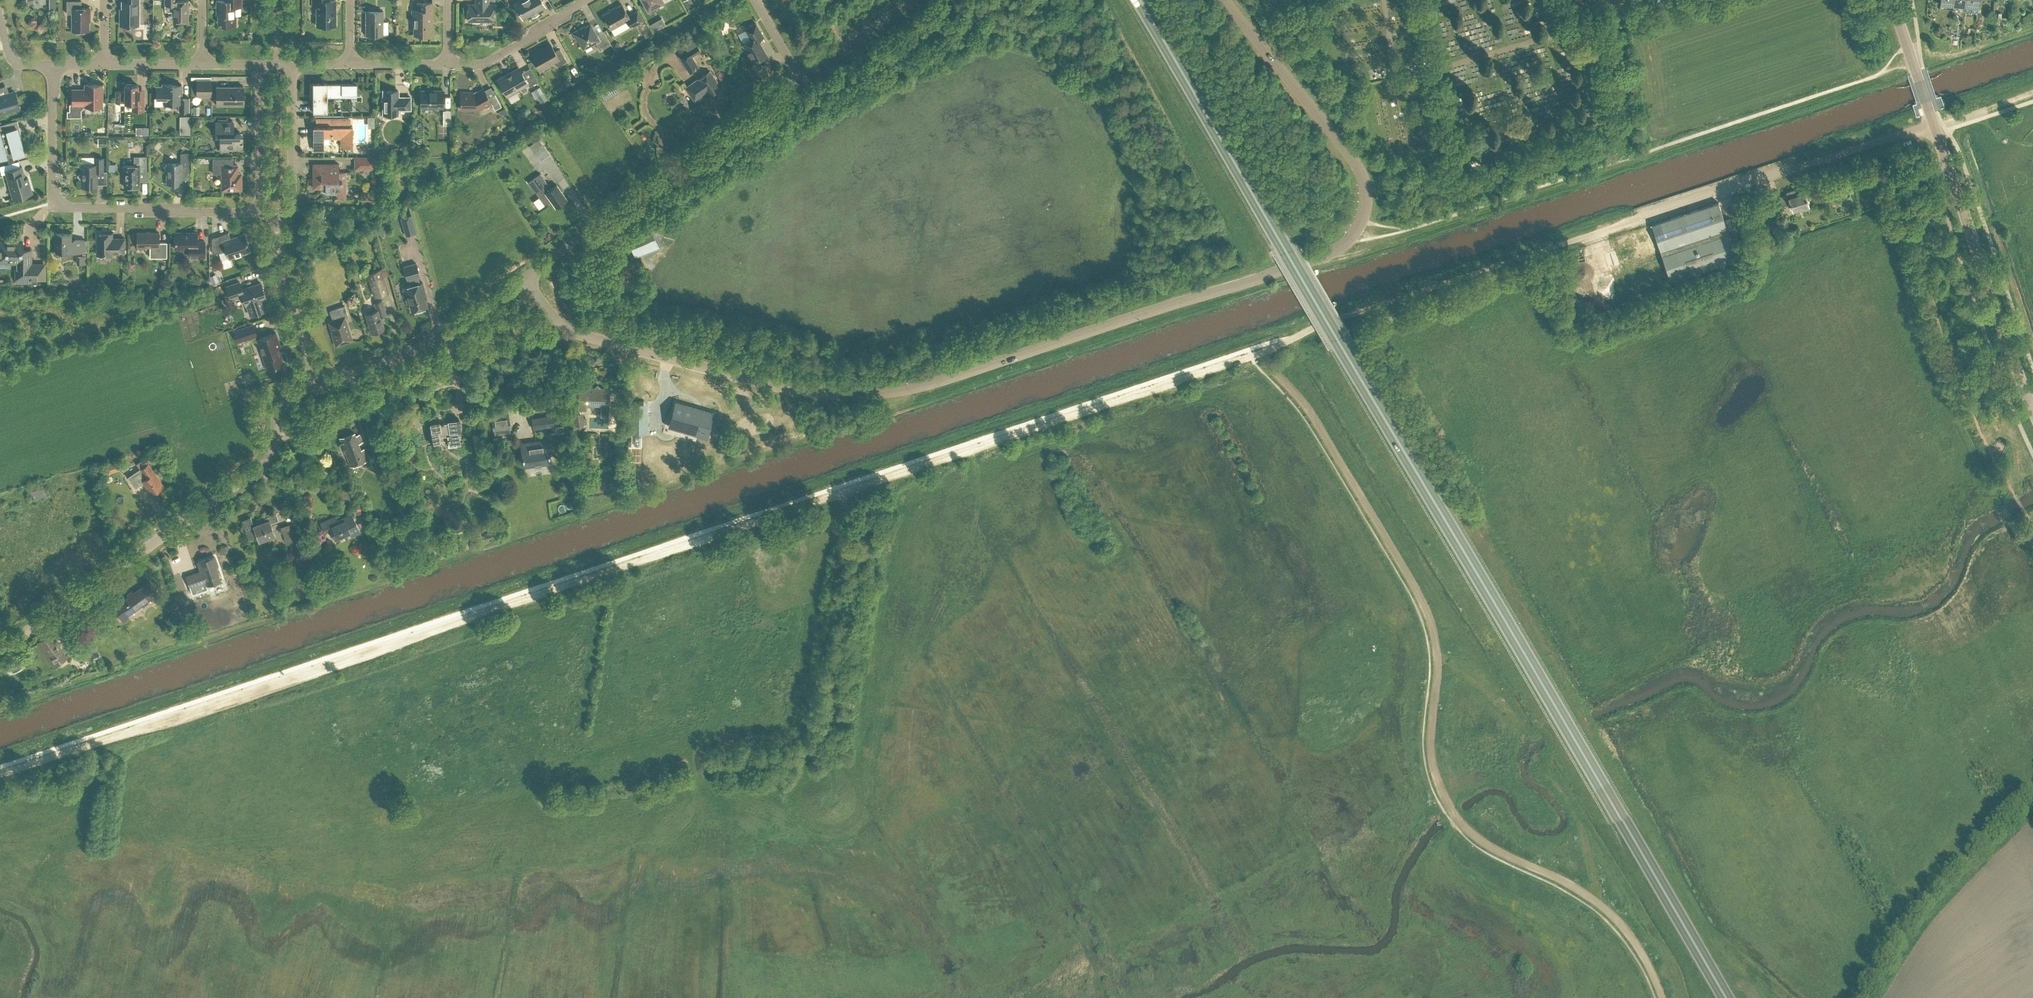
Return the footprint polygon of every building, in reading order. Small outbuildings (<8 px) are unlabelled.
[(81,7),(81,0),(66,0),(66,12),(72,12),(72,30),(89,30),(89,16),(90,16),(90,7),(81,7)] [(122,13),(120,13),(120,24),(137,24),(137,14),(139,14),(139,0),(122,0),(122,13)] [(173,19),(188,19),(188,0),(165,0),(165,4),(173,4),(173,11),(169,11),(168,12),(168,17),(169,18),(173,18),(173,19)] [(241,6),(241,0),(216,0),(216,9),(218,9),(218,22),(226,22),(226,24),(235,24),(236,15),(234,15),(234,6),(241,6)] [(312,5),(316,5),(316,24),(324,24),(325,26),(330,26),(332,24),(336,24),(336,0),(312,0),(312,5)] [(468,20),(472,20),(472,23),(480,23),(480,20),(492,20),(492,4),(488,4),(488,0),(476,0),(476,4),(468,4),(468,9),(467,9),(467,15),(468,15),(468,20)] [(515,3),(523,17),(544,5),(541,0),(521,0),(515,3)] [(647,8),(662,0),(663,2),(666,0),(643,0),(647,8)] [(684,3),(687,8),(694,5),(691,0),(684,3)] [(409,20),(414,24),(414,33),(430,34),(430,21),(432,21),(432,2),(418,2),(418,9),(412,9),(412,17),(409,20)] [(602,14),(610,28),(626,19),(631,27),(643,20),(637,9),(628,15),(622,3),(602,14)] [(366,34),(382,34),(382,10),(366,10),(366,34)] [(654,20),(649,23),(652,30),(658,27),(654,20)] [(758,39),(763,36),(755,22),(744,28),(750,39),(742,44),(753,62),(766,54),(758,39)] [(584,25),(572,32),(577,40),(578,39),(583,48),(595,41),(599,49),(610,43),(603,30),(596,34),(590,23),(585,26),(584,25)] [(618,49),(621,44),(615,41),(612,45),(618,49)] [(531,54),(539,69),(540,68),(554,60),(557,65),(566,60),(560,48),(554,51),(550,43),(531,54)] [(690,54),(697,49),(692,43),(676,53),(687,70),(697,64),(690,54)] [(518,66),(497,79),(507,95),(528,83),(529,85),(536,81),(533,76),(526,80),(518,66)] [(709,95),(720,88),(715,81),(716,80),(709,70),(697,78),(696,78),(684,86),(693,99),(706,90),(709,95)] [(211,78),(196,78),(196,94),(211,94),(211,78)] [(323,81),(322,82),(321,83),(310,83),(310,94),(313,94),(313,110),(327,110),(327,102),(324,102),(325,94),(357,94),(356,83),(326,83),(325,82),(324,81),(323,81)] [(137,84),(125,83),(125,90),(116,90),(116,101),(120,102),(120,101),(125,101),(132,102),(132,109),(143,109),(143,88),(137,88),(137,84)] [(156,97),(163,97),(163,102),(179,102),(179,110),(189,110),(189,97),(181,97),(181,83),(162,84),(162,86),(156,86),(156,97)] [(69,110),(81,110),(81,103),(85,103),(85,105),(102,106),(102,84),(85,84),(85,89),(72,88),(72,103),(69,103),(69,110)] [(216,103),(243,103),(243,85),(216,85),(216,103)] [(472,92),(472,91),(460,91),(460,108),(478,108),(490,102),(495,109),(501,105),(494,93),(488,97),(483,88),(475,92),(472,92)] [(383,113),(398,113),(398,108),(410,108),(410,96),(398,96),(398,90),(383,90),(383,113)] [(420,106),(443,106),(443,90),(435,90),(430,90),(420,90),(420,106)] [(19,107),(14,91),(0,95),(0,112),(19,107)] [(180,123),(190,123),(190,114),(180,114),(180,123)] [(317,128),(315,129),(313,129),(313,148),(324,148),(324,136),(342,136),(342,146),(352,146),(352,125),(349,125),(349,118),(325,118),(325,125),(317,125),(317,128)] [(21,132),(17,119),(0,124),(0,158),(7,156),(5,152),(11,150),(13,156),(24,153),(18,133),(21,132)] [(220,134),(220,150),(229,150),(229,148),(242,148),(242,133),(233,133),(233,121),(215,121),(215,134),(220,134)] [(98,137),(98,145),(106,145),(106,137),(98,137)] [(544,144),(534,151),(540,160),(549,152),(544,144)] [(170,182),(176,186),(178,182),(181,182),(181,170),(189,170),(189,153),(180,153),(180,162),(167,162),(167,182),(170,182)] [(138,155),(138,164),(124,164),(124,186),(140,186),(140,170),(146,170),(146,155),(138,155)] [(355,156),(355,168),(375,168),(374,156),(355,156)] [(81,171),(77,175),(81,179),(81,186),(97,186),(97,171),(103,171),(103,157),(94,157),(94,163),(81,163),(81,171)] [(227,189),(229,190),(234,190),(235,189),(241,189),(241,180),(240,179),(239,178),(237,178),(237,164),(226,164),(226,158),(213,158),(213,173),(222,173),(222,189),(227,189)] [(339,163),(313,163),(313,187),(325,187),(325,192),(342,193),(342,179),(344,179),(344,171),(339,171),(339,163)] [(22,165),(5,170),(13,197),(32,192),(28,177),(25,178),(22,165)] [(561,191),(556,184),(551,188),(540,172),(528,181),(544,204),(551,199),(556,206),(566,198),(561,191)] [(1790,201),(1793,210),(1809,204),(1805,191),(1796,194),(1794,189),(1786,192),(1787,195),(1780,197),(1782,203),(1790,201)] [(1769,198),(1772,208),(1777,206),(1774,196),(1769,198)] [(1718,200),(1651,223),(1670,279),(1737,257),(1727,228),(1731,226),(1728,216),(1723,217),(1718,200)] [(411,214),(401,217),(406,234),(416,232),(411,214)] [(657,245),(646,220),(623,230),(626,236),(634,255),(657,245)] [(219,235),(219,237),(212,237),(212,252),(219,252),(226,249),(229,257),(250,250),(247,241),(244,234),(231,238),(228,231),(219,235)] [(71,232),(55,232),(55,251),(85,251),(85,239),(71,239),(71,232)] [(96,254),(104,254),(104,256),(112,256),(112,252),(124,252),(124,237),(112,237),(112,232),(96,232),(96,254)] [(137,232),(137,246),(150,246),(150,256),(167,256),(167,241),(159,241),(159,232),(137,232)] [(175,232),(175,248),(189,248),(189,256),(204,256),(204,240),(197,240),(197,232),(175,232)] [(16,261),(16,268),(15,268),(15,282),(32,282),(32,279),(46,279),(46,268),(43,268),(43,264),(32,264),(32,248),(23,248),(23,242),(8,242),(8,241),(0,241),(0,266),(10,266),(10,261),(16,261)] [(405,286),(411,309),(427,305),(423,293),(425,292),(422,281),(420,282),(418,275),(419,275),(416,262),(403,266),(407,278),(409,278),(410,284),(405,286)] [(380,268),(367,273),(374,296),(388,291),(380,268)] [(245,304),(247,304),(250,314),(265,309),(262,298),(266,297),(261,282),(242,288),(239,281),(226,285),(230,298),(242,294),(245,304)] [(373,302),(376,309),(365,313),(371,332),(384,327),(380,315),(386,313),(381,299),(373,302)] [(329,309),(333,320),(329,321),(333,334),(336,344),(345,341),(345,340),(351,338),(344,317),(348,315),(344,304),(329,309)] [(233,330),(237,341),(257,335),(253,323),(233,330)] [(283,363),(278,347),(280,346),(276,331),(257,338),(267,368),(283,363)] [(600,401),(600,413),(609,413),(610,387),(588,386),(588,379),(579,379),(579,385),(578,407),(587,407),(587,400),(597,401),(600,401)] [(675,403),(670,420),(691,425),(692,424),(697,425),(695,433),(706,436),(712,412),(702,409),(701,410),(675,403)] [(582,411),(573,412),(575,427),(584,426),(582,411)] [(502,432),(510,431),(507,412),(498,413),(492,414),(494,433),(502,432)] [(630,413),(630,431),(646,432),(647,413),(630,413)] [(472,415),(473,428),(481,427),(479,414),(472,415)] [(549,414),(530,417),(531,428),(550,425),(549,414)] [(438,440),(438,434),(447,433),(448,443),(459,441),(457,430),(454,430),(453,428),(457,428),(455,417),(446,419),(446,420),(438,421),(438,420),(429,421),(431,430),(432,430),(433,441),(438,440)] [(354,431),(340,436),(342,442),(340,442),(342,448),(344,447),(350,465),(368,459),(363,447),(360,448),(358,442),(362,441),(359,432),(355,434),(354,431)] [(2007,452),(2012,447),(2002,437),(1997,441),(2007,452)] [(547,438),(520,442),(524,465),(533,464),(533,460),(540,459),(541,463),(550,462),(547,438)] [(135,486),(143,481),(151,493),(163,485),(148,463),(144,457),(136,462),(140,467),(128,475),(135,486)] [(118,460),(108,463),(108,464),(106,465),(109,473),(121,469),(119,464),(124,463),(123,460),(118,461),(118,460)] [(28,486),(31,494),(31,493),(33,501),(47,497),(46,496),(42,482),(28,486)] [(273,535),(269,522),(276,519),(273,512),(264,516),(265,518),(252,523),(249,516),(242,519),(248,538),(256,535),(257,541),(273,535)] [(334,515),(319,521),(323,531),(330,528),(334,537),(350,530),(351,534),(359,530),(351,512),(335,519),(334,515)] [(297,539),(294,529),(288,531),(286,524),(278,527),(283,543),(297,539)] [(483,532),(485,539),(493,536),(491,529),(483,532)] [(219,578),(215,565),(217,564),(214,554),(197,560),(200,569),(184,574),(188,586),(203,581),(204,583),(219,578)] [(126,593),(128,595),(112,606),(122,621),(128,616),(127,615),(142,605),(143,606),(148,602),(147,601),(157,593),(148,581),(133,592),(131,590),(126,593)] [(186,623),(189,629),(195,627),(193,620),(186,623)] [(37,639),(52,664),(67,655),(59,641),(57,643),(50,631),(37,639)] [(85,640),(94,654),(99,651),(91,636),(85,640)] [(70,643),(80,659),(90,653),(80,637),(70,643)] [(7,658),(13,671),(22,666),(20,662),(23,660),(19,652),(7,658)] [(1888,935),(1882,937),(1887,948),(1892,946),(1888,935)]
